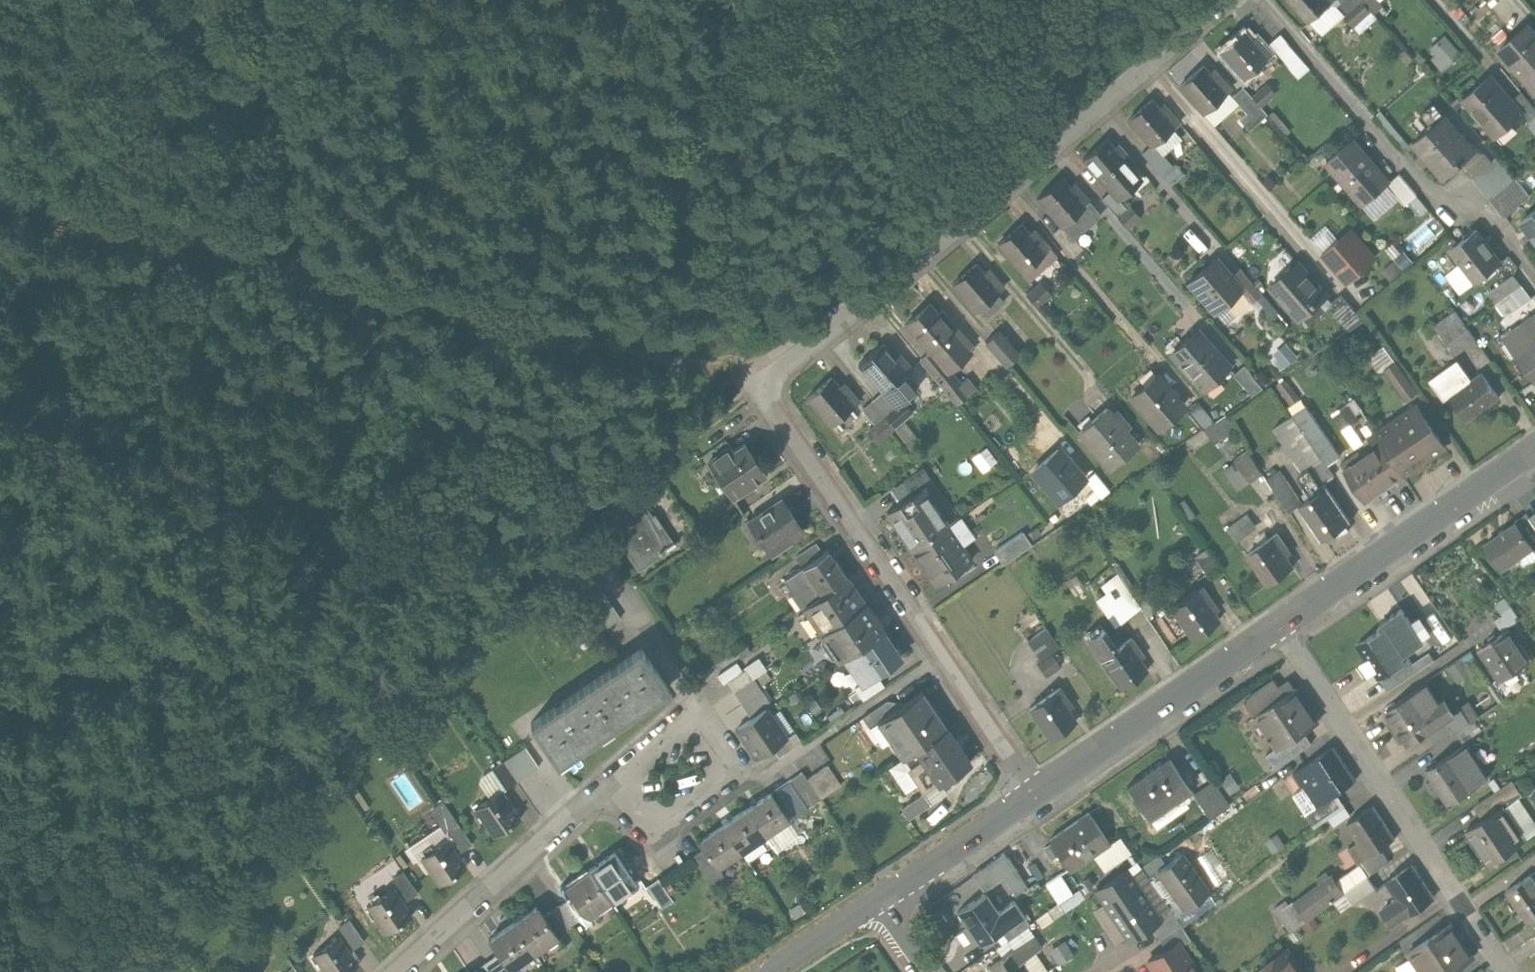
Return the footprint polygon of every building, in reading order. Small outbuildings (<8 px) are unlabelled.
[(1306,21),(1309,19),(1330,0),(1287,0),(1306,21)] [(1309,19),(1321,33),(1344,13),(1332,0),(1330,0),(1309,19)] [(1363,0),(1332,0),(1344,13),(1349,19),(1366,3),(1363,0)] [(1366,3),(1373,12),(1382,4),(1379,0),(1363,0),(1366,3)] [(1366,3),(1349,19),(1356,27),(1373,12),(1366,3)] [(1527,23),(1496,50),(1534,94),(1534,33),(1527,23)] [(1217,50),(1242,80),(1273,53),(1266,45),(1258,35),(1252,40),(1243,28),(1217,50)] [(1266,45),(1273,53),(1295,77),(1306,67),(1277,35),(1266,45)] [(1434,48),(1440,55),(1436,59),(1444,68),(1460,55),(1445,38),(1434,48)] [(1201,65),(1177,86),(1203,115),(1232,90),(1215,71),(1210,75),(1201,65)] [(1514,101),(1491,74),(1460,101),(1494,141),(1526,114),(1514,101)] [(1243,86),(1254,98),(1263,89),(1253,77),(1243,86)] [(1514,101),(1526,114),(1532,121),(1534,118),(1534,109),(1522,94),(1514,101)] [(1150,145),(1151,146),(1153,144),(1179,121),(1166,105),(1161,110),(1151,99),(1128,120),(1150,145)] [(1446,183),(1462,169),(1482,153),(1439,102),(1418,119),(1427,130),(1412,142),(1446,183)] [(1376,117),(1401,148),(1407,142),(1382,113),(1376,117)] [(1117,144),(1112,148),(1105,139),(1082,159),(1110,190),(1119,201),(1120,200),(1143,180),(1128,162),(1131,160),(1117,144)] [(1325,165),(1362,208),(1389,184),(1353,141),(1325,165)] [(1171,165),(1153,144),(1151,146),(1150,145),(1141,153),(1160,175),(1171,165)] [(1473,182),(1495,164),(1484,151),(1482,153),(1462,169),(1473,182)] [(1473,182),(1489,202),(1514,181),(1498,161),(1495,164),(1473,182)] [(1174,163),(1171,165),(1160,175),(1169,186),(1183,174),(1174,163)] [(1399,175),(1389,184),(1400,196),(1408,205),(1418,196),(1399,175)] [(1061,226),(1073,239),(1074,238),(1101,215),(1074,184),(1071,187),(1063,177),(1038,199),(1061,226)] [(1514,181),(1489,202),(1505,221),(1506,220),(1530,200),(1514,181)] [(1389,184),(1362,208),(1372,220),(1400,196),(1389,184)] [(1110,190),(1101,198),(1120,220),(1130,211),(1120,200),(1119,201),(1110,190)] [(1140,217),(1133,208),(1130,211),(1120,220),(1128,228),(1140,217)] [(1522,220),(1534,238),(1534,210),(1522,220)] [(1030,282),(1058,257),(1035,231),(1031,234),(1021,224),(997,245),(1030,282)] [(1325,225),(1312,236),(1319,244),(1332,233),(1325,225)] [(1061,226),(1051,234),(1073,259),(1084,249),(1074,238),(1073,239),(1061,226)] [(1477,230),(1450,252),(1461,266),(1478,287),(1505,265),(1477,230)] [(1350,232),(1322,257),(1347,285),(1375,260),(1350,232)] [(1398,257),(1390,264),(1399,274),(1406,268),(1398,257)] [(1211,259),(1183,284),(1213,317),(1241,292),(1231,281),(1211,259)] [(1330,301),(1293,262),(1264,288),(1301,328),(1330,301)] [(985,275),(976,263),(950,285),(976,315),(982,309),(988,316),(1003,302),(998,296),(1006,290),(990,271),(985,275)] [(1390,264),(1382,271),(1391,281),(1399,274),(1390,264)] [(1478,287),(1461,266),(1447,276),(1464,298),(1478,287)] [(1240,273),(1248,282),(1255,275),(1248,267),(1240,273)] [(1249,301),(1253,305),(1254,304),(1262,297),(1248,282),(1240,273),(1231,281),(1241,292),(1249,301)] [(1531,301),(1512,277),(1488,295),(1507,319),(1531,301)] [(1041,284),(1026,297),(1038,310),(1052,297),(1041,284)] [(1241,292),(1213,317),(1222,326),(1249,301),(1241,292)] [(1254,304),(1266,316),(1273,310),(1262,297),(1254,304)] [(1332,304),(1327,308),(1330,311),(1350,331),(1361,320),(1339,297),(1332,304)] [(1330,301),(1301,328),(1306,333),(1330,311),(1327,308),(1332,304),(1330,301)] [(950,372),(977,350),(944,311),(939,315),(930,304),(905,324),(931,355),(947,375),(950,372)] [(1435,330),(1455,357),(1475,343),(1455,316),(1435,330)] [(1534,383),(1534,320),(1505,342),(1534,383)] [(1001,332),(986,344),(1007,370),(1008,368),(1022,358),(1001,332)] [(1198,333),(1170,356),(1200,390),(1227,366),(1198,333)] [(893,355),(882,343),(856,366),(879,393),(895,412),(904,405),(919,391),(908,379),(916,372),(898,351),(893,355)] [(1286,347),(1274,357),(1277,360),(1274,363),(1281,372),(1296,358),(1286,347)] [(1381,376),(1384,374),(1398,363),(1387,348),(1369,361),(1381,376)] [(920,364),(936,383),(947,375),(931,355),(920,364)] [(1406,405),(1421,394),(1398,363),(1384,374),(1406,405)] [(1451,399),(1475,382),(1461,363),(1433,383),(1446,402),(1451,399)] [(1242,364),(1233,373),(1253,396),(1263,388),(1242,364)] [(947,375),(936,383),(956,408),(977,390),(968,379),(960,385),(950,372),(947,375)] [(1151,374),(1127,396),(1157,430),(1182,409),(1151,374)] [(1451,399),(1468,424),(1501,401),(1484,376),(1475,382),(1451,399)] [(833,431),(860,409),(864,406),(847,384),(841,389),(832,377),(806,398),(809,402),(833,431)] [(1288,382),(1280,388),(1291,404),(1300,398),(1288,382)] [(879,393),(870,401),(886,420),(895,412),(879,393)] [(1291,404),(1289,406),(1297,417),(1308,409),(1301,398),(1300,398),(1291,404)] [(886,420),(870,401),(864,406),(860,409),(876,428),(886,420)] [(895,412),(886,420),(896,431),(914,416),(904,405),(895,412)] [(1210,422),(1197,406),(1187,414),(1200,429),(1210,422)] [(1349,406),(1336,415),(1345,427),(1357,418),(1349,406)] [(1103,408),(1075,431),(1108,469),(1136,446),(1103,408)] [(1308,409),(1297,417),(1331,466),(1344,458),(1310,408),(1308,409)] [(1406,479),(1447,452),(1418,409),(1378,436),(1384,446),(1406,479)] [(1276,430),(1304,472),(1310,468),(1323,487),(1326,485),(1339,477),(1331,466),(1297,417),(1294,418),(1276,430)] [(886,420),(876,428),(866,437),(875,448),(892,434),(896,431),(886,420)] [(1223,420),(1204,433),(1215,448),(1233,435),(1223,420)] [(985,446),(972,456),(982,468),(995,458),(985,446)] [(1369,504),(1406,479),(1384,446),(1347,471),(1369,504)] [(1087,481),(1058,448),(1030,473),(1059,506),(1087,481)] [(1235,465),(1250,487),(1265,476),(1247,451),(1232,462),(1235,465)] [(734,507),(769,483),(751,456),(738,464),(736,461),(713,476),(734,507)] [(1225,472),(1240,493),(1250,487),(1235,465),(1225,472)] [(1299,506),(1324,542),(1351,524),(1326,485),(1323,487),(1310,468),(1304,472),(1299,476),(1313,497),(1301,505),(1299,506)] [(931,482),(922,469),(892,490),(901,503),(923,488),(931,482)] [(1289,512),(1299,506),(1301,505),(1280,473),(1268,481),(1289,512)] [(888,520),(912,553),(950,527),(923,488),(901,503),(899,505),(903,510),(888,520)] [(596,520),(635,575),(676,546),(637,491),(623,501),(596,520)] [(1176,509),(1188,525),(1198,519),(1185,502),(1176,509)] [(748,526),(770,559),(804,538),(782,504),(748,526)] [(1517,522),(1534,548),(1534,528),(1529,520),(1527,515),(1517,522)] [(1236,544),(1257,530),(1247,516),(1227,530),(1236,544)] [(950,527),(967,551),(978,543),(961,519),(950,527)] [(1517,522),(1486,543),(1505,570),(1519,560),(1534,549),(1534,548),(1517,522)] [(950,527),(912,553),(936,588),(974,561),(967,551),(950,527)] [(1022,533),(992,555),(1002,568),(1031,546),(1022,533)] [(1276,533),(1245,555),(1269,588),(1294,570),(1283,555),(1289,551),(1276,533)] [(594,633),(618,617),(566,542),(543,558),(594,633)] [(797,563),(802,570),(824,556),(819,548),(797,563)] [(1524,567),(1534,560),(1534,549),(1519,560),(1524,567)] [(802,570),(782,583),(799,608),(801,607),(847,576),(830,551),(824,556),(802,570)] [(1191,561),(1203,580),(1214,572),(1202,553),(1191,561)] [(1087,578),(1095,589),(1103,583),(1096,572),(1087,578)] [(823,634),(867,605),(847,576),(801,607),(820,636),(823,634)] [(1098,604),(1116,630),(1140,613),(1122,587),(1098,604)] [(1172,610),(1194,640),(1219,622),(1208,607),(1214,602),(1203,588),(1172,610)] [(1487,612),(1503,637),(1510,633),(1524,623),(1507,599),(1487,612)] [(885,632),(867,605),(823,634),(841,662),(847,658),(885,632)] [(1379,629),(1352,646),(1376,684),(1383,680),(1413,661),(1410,657),(1427,646),(1403,608),(1377,625),(1379,629)] [(1086,643),(1120,692),(1151,671),(1140,656),(1145,651),(1134,636),(1121,645),(1108,628),(1086,643)] [(1047,630),(1027,644),(1040,662),(1053,653),(1060,648),(1047,630)] [(901,656),(885,632),(847,658),(863,681),(901,656)] [(1479,654),(1499,683),(1530,661),(1510,633),(1503,637),(1479,654)] [(639,650),(584,688),(613,730),(668,693),(639,650)] [(1413,661),(1383,680),(1389,689),(1433,662),(1427,652),(1413,661)] [(1043,675),(1061,663),(1053,653),(1040,662),(1036,665),(1043,675)] [(745,668),(747,671),(757,686),(770,677),(759,659),(745,668)] [(1462,659),(1448,668),(1457,683),(1471,674),(1462,659)] [(727,686),(750,721),(767,710),(771,707),(757,686),(747,671),(746,672),(739,663),(716,677),(723,688),(727,686)] [(1244,701),(1253,713),(1292,686),(1283,674),(1244,701)] [(1308,729),(1317,723),(1292,686),(1253,713),(1278,750),(1308,729)] [(1432,686),(1390,714),(1414,749),(1433,737),(1451,724),(1462,717),(1450,700),(1443,704),(1432,686)] [(584,688),(529,726),(558,768),(613,730),(584,688)] [(918,751),(961,723),(938,688),(910,707),(884,724),(907,759),(918,751)] [(1029,710),(1049,739),(1076,721),(1067,708),(1072,704),(1061,688),(1029,710)] [(872,732),(884,724),(910,707),(901,694),(863,718),(865,721),(872,732)] [(750,721),(734,732),(755,762),(773,750),(787,740),(767,710),(750,721)] [(1451,724),(1457,733),(1473,722),(1467,714),(1462,717),(1451,724)] [(1473,722),(1457,733),(1463,741),(1479,731),(1473,722)] [(961,723),(918,751),(925,761),(940,784),(983,756),(961,723)] [(1451,724),(1433,737),(1439,746),(1457,733),(1451,724)] [(1316,741),(1308,729),(1278,750),(1269,756),(1277,768),(1316,741)] [(794,735),(787,740),(773,750),(779,758),(800,743),(794,735)] [(1493,777),(1468,742),(1427,771),(1434,780),(1430,783),(1436,792),(1440,790),(1451,806),(1493,777)] [(506,763),(520,783),(543,767),(529,747),(506,763)] [(1302,786),(1317,808),(1340,793),(1356,782),(1333,748),(1294,774),(1302,786)] [(1123,784),(1149,821),(1193,789),(1168,753),(1123,784)] [(909,771),(914,768),(907,759),(890,769),(906,793),(918,785),(909,771)] [(914,768),(909,771),(918,785),(925,794),(940,784),(925,761),(914,768)] [(520,783),(506,763),(493,773),(506,793),(520,783)] [(839,779),(829,765),(806,781),(817,796),(839,779)] [(504,794),(506,793),(493,773),(479,782),(493,802),(504,794)] [(1230,774),(1220,782),(1230,796),(1240,788),(1230,774)] [(802,775),(790,784),(805,804),(817,796),(806,781),(802,775)] [(1196,793),(1211,813),(1231,799),(1216,779),(1214,780),(1196,793)] [(789,782),(774,792),(791,815),(805,804),(790,784),(789,782)] [(1481,803),(1490,816),(1503,807),(1520,796),(1512,785),(1511,783),(1481,803)] [(1292,793),(1307,815),(1317,808),(1302,786),(1292,793)] [(793,822),(773,793),(749,809),(769,838),(793,822)] [(1348,806),(1340,793),(1317,808),(1307,815),(1315,827),(1330,818),(1348,806)] [(522,819),(504,794),(493,802),(476,814),(495,839),(522,819)] [(933,807),(925,794),(903,809),(911,821),(933,807)] [(1525,838),(1534,831),(1534,819),(1520,796),(1503,807),(1525,838)] [(431,814),(447,837),(459,828),(443,805),(431,814)] [(1372,805),(1348,822),(1361,841),(1350,848),(1361,864),(1364,862),(1384,848),(1396,840),(1372,805)] [(1348,806),(1330,818),(1336,827),(1354,815),(1348,806)] [(1525,838),(1503,807),(1490,816),(1468,831),(1490,862),(1525,838)] [(745,855),(769,838),(749,809),(725,826),(745,855)] [(1049,842),(1071,872),(1109,844),(1087,814),(1049,842)] [(745,855),(725,826),(699,844),(704,852),(718,873),(745,855)] [(459,828),(447,837),(451,842),(449,844),(459,857),(473,847),(459,828)] [(1276,834),(1265,842),(1273,854),(1285,846),(1276,834)] [(448,842),(421,862),(440,887),(467,868),(459,857),(449,844),(448,842)] [(1392,860),(1384,848),(1364,862),(1372,874),(1392,860)] [(718,873),(704,852),(693,859),(711,885),(722,878),(718,873)] [(1156,872),(1170,863),(1163,854),(1145,867),(1151,876),(1156,872)] [(1170,863),(1156,872),(1186,913),(1212,894),(1182,854),(1170,863)] [(1023,883),(1003,855),(971,877),(983,894),(994,910),(1011,899),(1017,895),(1013,890),(1023,883)] [(614,858),(590,874),(612,905),(636,889),(614,858)] [(1372,874),(1364,862),(1361,864),(1338,880),(1347,892),(1372,874)] [(1410,865),(1384,883),(1395,899),(1380,911),(1393,929),(1435,900),(1410,865)] [(1126,938),(1132,946),(1151,933),(1166,923),(1160,916),(1127,869),(1094,892),(1103,905),(1126,938)] [(1507,890),(1509,893),(1529,922),(1534,918),(1534,878),(1531,873),(1507,890)] [(590,874),(567,890),(585,917),(589,922),(612,905),(590,874)] [(1332,902),(1347,892),(1338,880),(1335,875),(1330,879),(1327,874),(1321,879),(1323,883),(1293,904),(1306,921),(1332,902)] [(1347,892),(1332,902),(1341,914),(1381,886),(1372,874),(1347,892)] [(397,890),(408,904),(418,897),(402,876),(394,882),(399,888),(397,890)] [(1078,903),(1066,885),(1050,896),(1062,914),(1078,903)] [(395,887),(369,906),(389,933),(415,914),(408,904),(397,890),(395,887)] [(567,890),(553,900),(571,926),(585,917),(567,890)] [(994,910),(983,894),(957,911),(980,944),(1000,930),(1022,915),(1011,899),(994,910)] [(1290,933),(1306,921),(1293,904),(1289,898),(1273,910),(1290,933)] [(553,900),(537,911),(556,937),(571,926),(553,900)] [(1126,938),(1103,905),(1094,912),(1117,944),(1126,938)] [(1151,933),(1156,941),(1182,924),(1171,908),(1160,916),(1166,923),(1151,933)] [(537,911),(515,927),(536,957),(559,941),(556,937),(537,911)] [(1022,915),(1000,930),(1006,940),(1027,926),(1029,925),(1022,915)] [(344,937),(341,939),(352,953),(365,944),(348,921),(338,929),(344,937)] [(1156,941),(1162,950),(1177,940),(1181,947),(1192,939),(1182,924),(1156,941)] [(1473,960),(1448,925),(1409,952),(1411,956),(1423,971),(1456,971),(1473,960)] [(996,947),(1002,957),(1033,936),(1027,926),(1006,940),(996,947)] [(511,971),(516,971),(536,957),(515,927),(490,944),(498,954),(511,971)] [(987,967),(990,971),(1028,971),(1021,962),(1034,953),(1042,949),(1033,936),(1002,957),(987,967)] [(311,958),(322,971),(344,971),(358,961),(352,953),(341,939),(340,937),(311,958)] [(1144,963),(1151,971),(1199,971),(1181,947),(1177,940),(1162,950),(1144,963)] [(1062,943),(1046,954),(1055,967),(1071,957),(1062,943)] [(1290,947),(1254,971),(1307,971),(1290,947)] [(1034,953),(1021,962),(1028,971),(1044,971),(1046,970),(1034,953)] [(484,964),(489,971),(511,971),(498,954),(484,964)] [(1411,956),(1397,966),(1400,971),(1423,971),(1411,956)] [(471,971),(489,971),(484,964),(471,971)]
